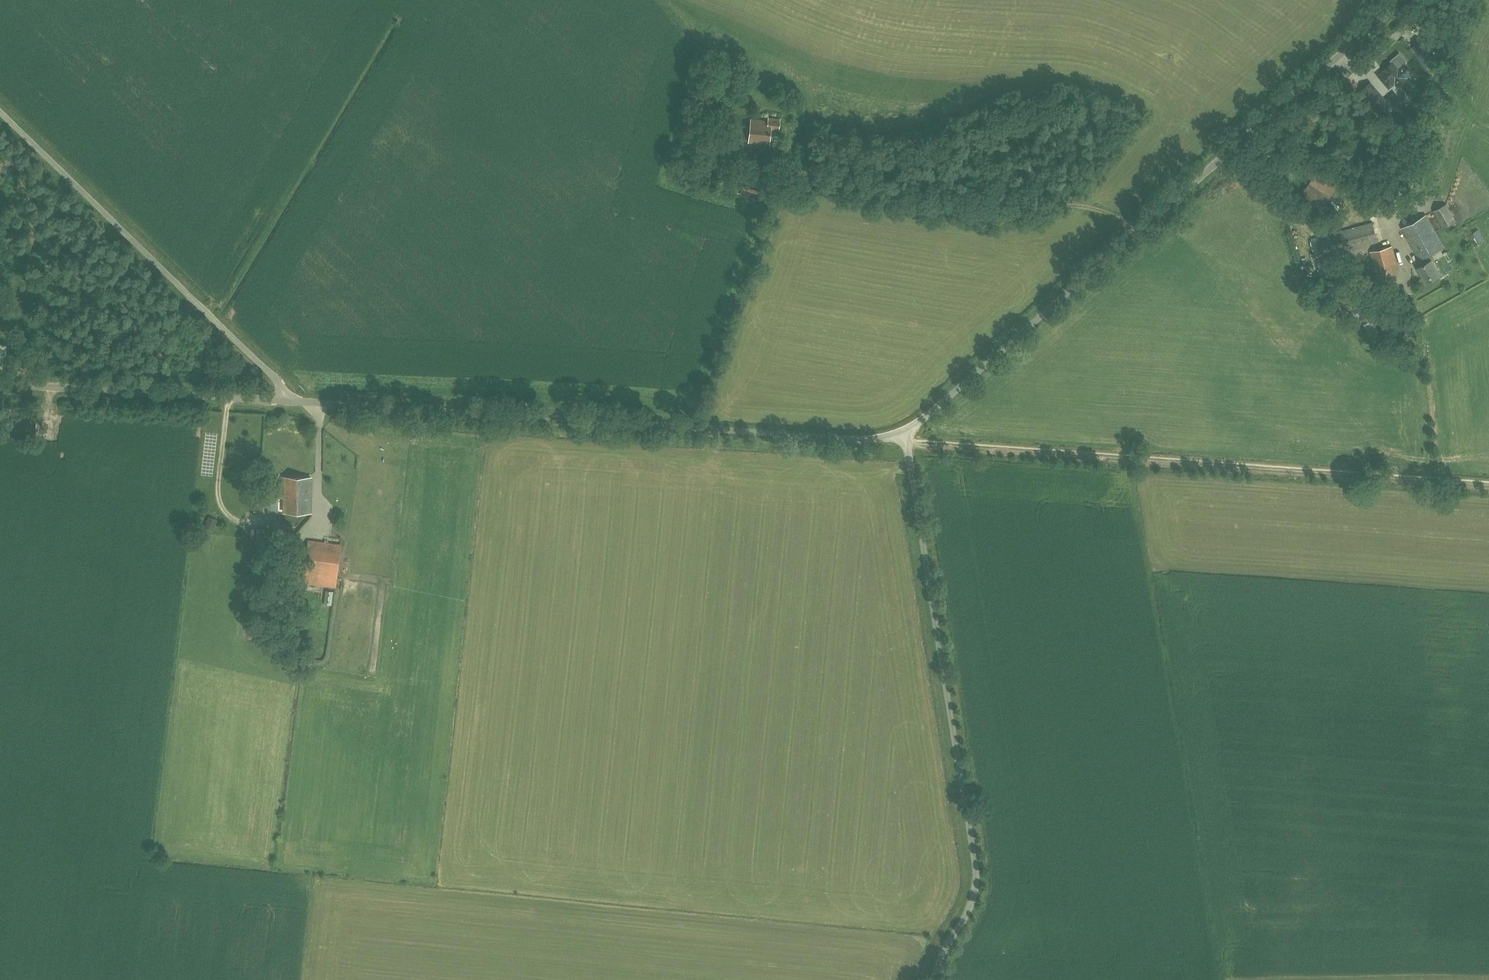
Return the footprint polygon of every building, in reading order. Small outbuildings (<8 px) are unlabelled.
[(1384,70),(1379,75),(1384,81),(1389,88),(1395,83),(1398,86),(1407,78),(1407,77),(1412,72),(1404,63),(1399,67),(1393,61),(1384,70)] [(1370,83),(1361,91),(1384,119),(1389,114),(1392,117),(1406,106),(1401,100),(1395,93),(1390,97),(1386,101),(1370,83)] [(779,129),(780,120),(768,118),(768,121),(751,119),(748,140),(769,143),(771,128),(779,129)] [(754,167),(756,154),(742,152),(740,166),(754,167)] [(1320,213),(1341,179),(1320,166),(1299,198),(1320,213)] [(1443,228),(1456,221),(1447,203),(1433,211),(1443,228)] [(1427,282),(1440,275),(1432,260),(1428,262),(1425,256),(1445,247),(1426,215),(1402,228),(1420,259),(1423,265),(1419,267),(1427,282)] [(1378,242),(1373,222),(1311,238),(1317,258),(1378,242)] [(1376,275),(1399,270),(1392,246),(1370,252),(1376,275)] [(1360,287),(1348,295),(1356,308),(1370,299),(1360,287)] [(311,476),(285,476),(284,511),(311,511),(311,476)] [(271,497),(257,497),(257,507),(254,507),(254,510),(257,510),(271,510),(271,497)] [(217,515),(212,526),(216,527),(221,517),(217,515)] [(335,587),(341,544),(308,539),(302,582),(335,587)] [(338,600),(338,589),(330,589),(330,600),(338,600)] [(252,607),(267,610),(269,600),(254,597),(252,607)]
